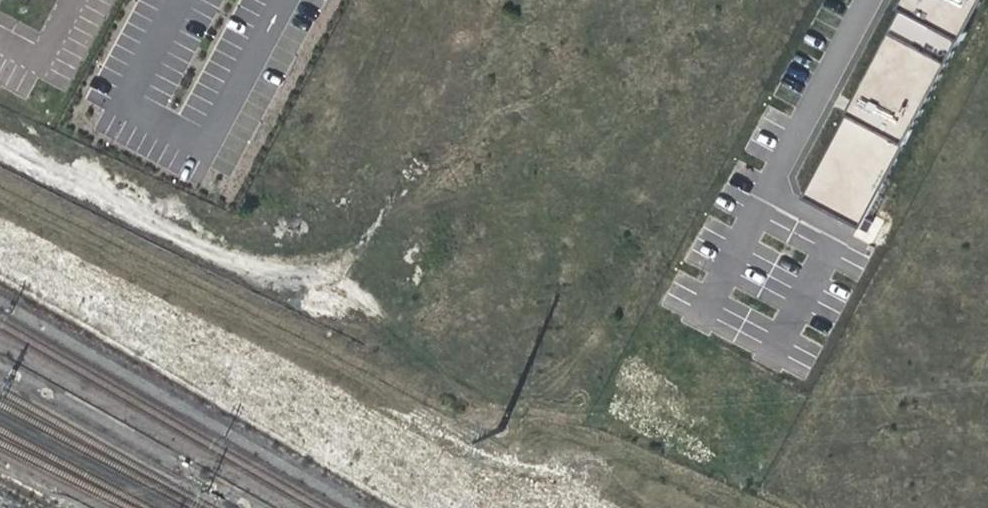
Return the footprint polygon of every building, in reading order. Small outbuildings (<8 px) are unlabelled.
[(901,7),(904,9),(852,104),(801,199),(859,230),(961,39),(963,41),(985,0),(904,0),(901,7)]
